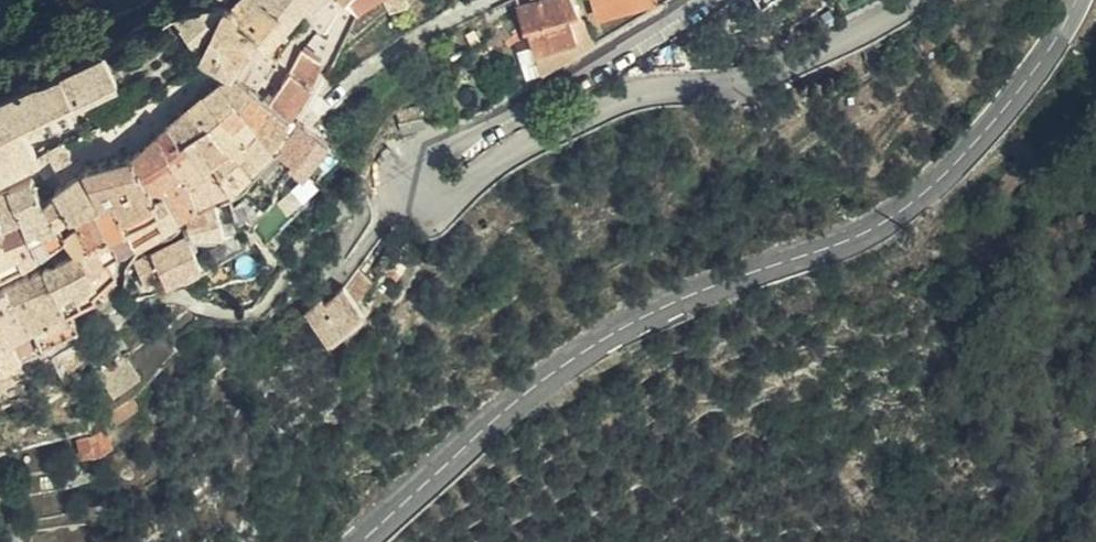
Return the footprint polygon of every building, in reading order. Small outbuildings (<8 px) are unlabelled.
[(226,24),(234,0),(219,0),(202,1),(216,14),(226,24)] [(251,41),(265,32),(239,3),(235,0),(234,0),(226,24),(251,41)] [(275,42),(297,13),(280,0),(242,0),(239,3),(265,32),(275,42)] [(297,13),(307,0),(280,0),(297,13)] [(361,9),(375,0),(351,0),(361,9)] [(396,9),(410,0),(390,0),(396,9)] [(518,4),(521,11),(520,12),(528,32),(533,30),(551,73),(607,40),(587,0),(526,0),(518,4)] [(603,17),(662,2),(662,0),(599,0),(603,17)] [(207,42),(211,48),(238,63),(246,49),(251,41),(226,24),(207,42)] [(7,166),(26,157),(33,153),(49,144),(55,141),(52,135),(37,114),(79,90),(81,93),(126,66),(110,38),(99,46),(85,56),(70,63),(53,68),(50,65),(41,70),(32,75),(12,83),(0,90),(0,169),(7,166)] [(306,44),(297,65),(308,72),(315,76),(326,55),(321,52),(308,45),(306,44)] [(297,65),(277,94),(295,110),(301,100),(315,76),(308,72),(297,65)] [(225,73),(220,77),(245,103),(264,84),(243,70),(225,73)] [(220,77),(197,99),(210,113),(232,135),(255,113),(245,103),(220,77)] [(264,84),(245,103),(255,113),(275,134),(282,127),(295,110),(277,94),(264,84)] [(197,99),(179,116),(190,130),(210,113),(197,99)] [(210,113),(190,130),(211,154),(229,175),(245,165),(254,157),(232,135),(210,113)] [(232,135),(254,157),(264,147),(273,136),(275,134),(255,113),(232,135)] [(173,121),(169,126),(179,148),(190,169),(196,165),(211,154),(190,130),(179,116),(173,121)] [(302,118),(281,148),(296,159),(292,166),(304,174),(330,140),(302,118)] [(55,141),(61,150),(72,149),(84,142),(74,125),(52,135),(55,141)] [(154,138),(133,146),(146,169),(170,153),(179,148),(169,126),(165,132),(154,138)] [(103,193),(103,196),(114,192),(138,230),(150,223),(163,216),(180,206),(169,182),(155,187),(146,169),(133,146),(92,161),(103,193)] [(169,182),(180,206),(185,202),(200,191),(190,169),(179,148),(170,153),(146,169),(155,187),(169,182)] [(190,169),(200,191),(229,175),(211,154),(196,165),(190,169)] [(66,230),(73,239),(90,228),(83,217),(80,204),(103,196),(103,193),(92,161),(69,176),(49,190),(55,205),(60,217),(66,230)] [(10,223),(55,205),(49,190),(40,169),(18,178),(26,197),(5,208),(10,223)] [(9,223),(10,223),(5,208),(26,197),(18,178),(0,186),(0,227),(9,223)] [(83,217),(90,228),(94,235),(101,230),(113,246),(138,230),(114,192),(103,196),(80,204),(83,217)] [(229,223),(219,203),(191,216),(200,237),(229,223)] [(53,237),(60,217),(55,205),(10,223),(9,223),(21,256),(37,245),(53,237)] [(21,256),(9,223),(0,227),(0,271),(21,256)] [(64,252),(41,263),(73,308),(101,286),(101,285),(94,275),(99,270),(81,245),(94,235),(90,228),(73,239),(77,247),(64,252)] [(203,241),(214,261),(236,250),(225,229),(203,241)] [(101,286),(112,297),(122,280),(116,270),(125,261),(113,246),(101,230),(94,235),(81,245),(99,270),(94,275),(101,285),(101,286)] [(166,272),(170,281),(204,262),(187,230),(153,249),(166,272)] [(166,272),(153,249),(135,258),(147,282),(166,272)] [(375,260),(357,278),(367,293),(369,292),(388,272),(375,260)] [(25,271),(7,280),(48,344),(85,326),(73,308),(41,263),(25,271)] [(337,293),(320,307),(338,331),(375,304),(369,292),(367,293),(357,278),(337,293)] [(0,284),(0,302),(28,353),(48,344),(7,280),(0,284)] [(317,302),(320,307),(337,293),(334,289),(317,302)] [(4,354),(7,361),(28,353),(0,302),(0,348),(4,354)] [(116,390),(143,371),(130,352),(102,371),(116,390)] [(81,430),(88,450),(104,449),(117,440),(108,422),(99,428),(91,429),(81,430)]
